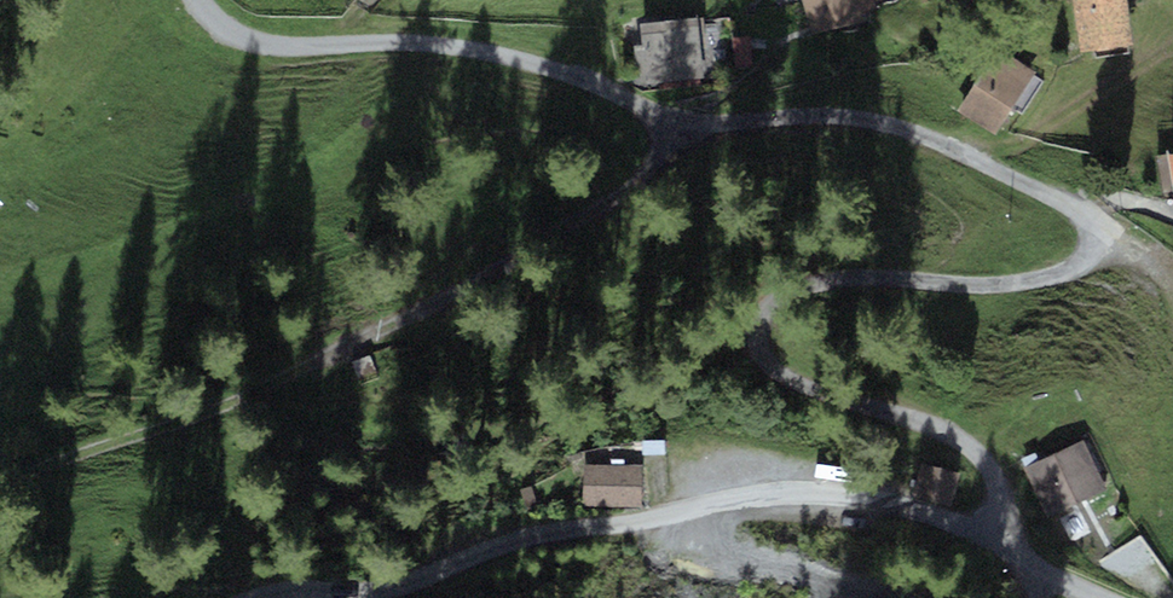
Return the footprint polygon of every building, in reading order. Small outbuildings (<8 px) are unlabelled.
[(875,0),(803,0),(812,33),(868,19),(865,9),(877,6),(875,0)] [(1079,50),(1095,48),(1096,54),(1127,49),(1126,43),(1134,42),(1127,0),(1072,0),(1079,50)] [(642,44),(634,45),(638,83),(708,75),(701,16),(640,23),(642,44)] [(1033,70),(995,47),(957,109),(996,132),(1033,70)] [(1156,156),(1163,194),(1172,192),(1172,153),(1156,156)] [(1047,516),(1104,490),(1082,441),(1024,467),(1047,516)] [(960,472),(921,462),(913,495),(951,505),(960,472)] [(643,464),(583,464),(583,505),(643,505),(643,464)]
